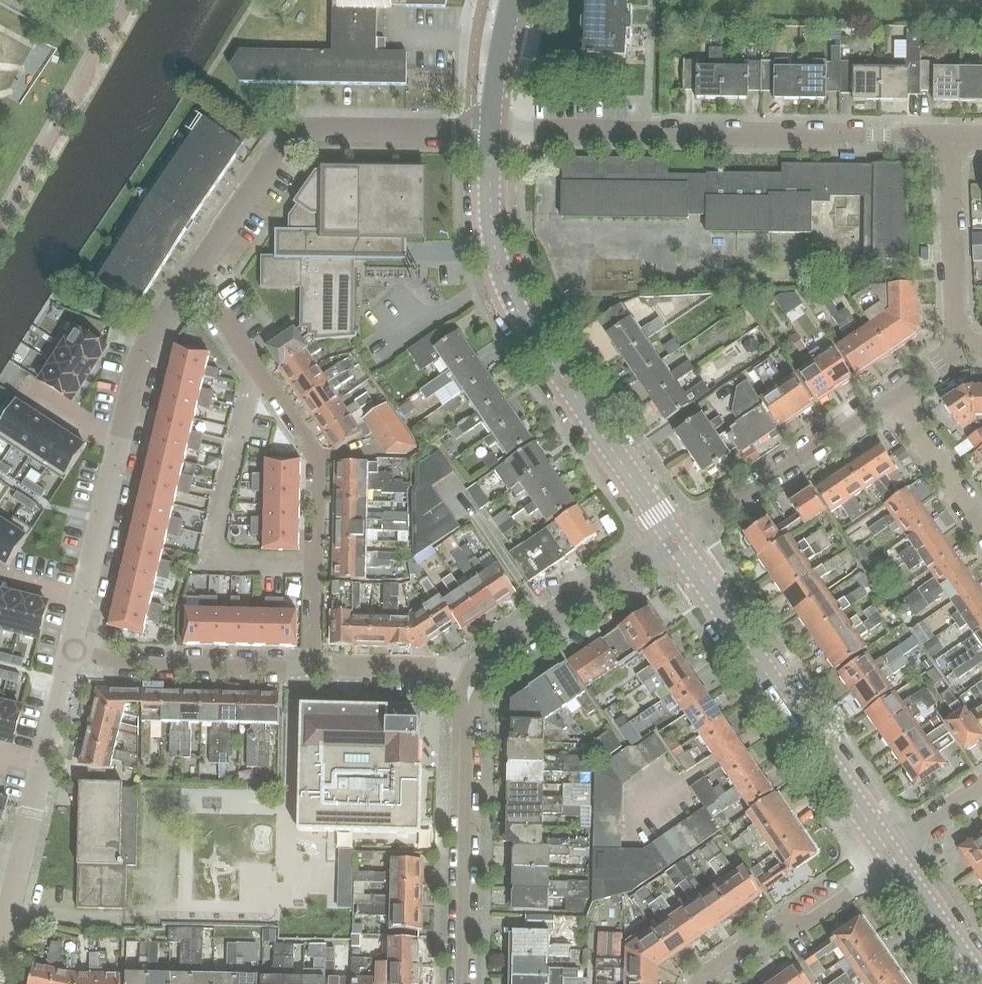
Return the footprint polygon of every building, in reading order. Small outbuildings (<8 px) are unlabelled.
[(376,38),(377,12),(393,12),(393,0),(332,0),(332,52),(240,50),(230,66),(239,83),(406,85),(407,53),(385,52),(385,39),(376,38)] [(632,32),(632,27),(632,21),(627,21),(627,7),(627,0),(587,0),(585,57),(585,59),(588,59),(595,60),(595,59),(626,60),(626,58),(626,49),(626,34),(632,34),(632,32)] [(864,28),(842,30),(843,39),(865,37),(864,28)] [(712,30),(712,40),(723,40),(723,30),(712,30)] [(907,89),(919,90),(919,95),(920,95),(920,91),(920,63),(921,63),(921,31),(906,30),(906,59),(895,58),(895,69),(881,69),(880,101),(881,101),(881,100),(894,100),(894,101),(907,101),(907,89)] [(750,32),(750,43),(761,44),(761,32),(750,32)] [(841,92),(840,47),(831,47),(831,62),(827,62),(826,69),(800,68),(800,100),(801,100),(801,99),(816,99),(816,100),(817,100),(817,99),(825,99),(825,100),(826,100),(826,92),(841,92)] [(841,94),(841,88),(853,89),(853,101),(867,101),(867,100),(880,100),(880,101),(881,69),(853,68),(853,62),(850,62),(850,49),(841,49),(841,47),(840,47),(841,92),(840,94),(841,94)] [(684,90),(694,90),(696,90),(696,99),(697,99),(697,98),(704,98),(704,99),(706,99),(706,98),(721,98),(721,99),(722,99),(722,67),(722,48),(709,48),(709,67),(696,67),(696,60),(683,60),(683,91),(684,92),(684,90)] [(761,93),(761,62),(748,62),(748,68),(722,67),(722,99),(722,98),(738,98),(738,99),(739,99),(739,98),(747,98),(747,99),(748,99),(748,91),(761,91),(761,93)] [(774,62),(761,62),(761,93),(762,93),(762,91),(774,91),(774,100),(775,100),(775,99),(783,99),(783,100),(784,100),(784,99),(799,99),(799,100),(800,100),(800,68),(774,68),(774,62)] [(920,63),(920,91),(934,92),(933,102),(934,102),(934,101),(959,101),(959,102),(960,102),(960,69),(934,69),(934,63),(921,63),(920,63)] [(960,69),(960,102),(960,101),(981,101),(981,69),(960,69)] [(148,193),(191,222),(244,144),(200,114),(148,193)] [(562,172),(562,183),(561,218),(563,218),(563,216),(686,217),(686,219),(688,219),(688,215),(706,215),(706,232),(810,234),(810,203),(830,204),(831,185),(865,185),(864,264),(874,265),(874,260),(899,260),(908,260),(909,166),(782,164),(782,174),(723,173),(723,170),(719,170),(719,173),(707,173),(707,175),(668,175),(668,163),(657,163),(657,159),(636,159),(636,163),(626,163),(626,159),(605,159),(605,163),(595,162),(595,159),(574,159),(574,162),(562,162),(562,172)] [(320,340),(356,337),(356,333),(353,333),(354,260),(406,261),(407,235),(410,235),(410,237),(411,237),(411,235),(420,235),(420,238),(422,238),(422,226),(423,226),(423,182),(422,182),(422,170),(420,170),(420,172),(412,172),(412,170),(410,170),(410,172),(364,172),(364,170),(363,170),(363,181),(327,181),(327,171),(316,171),(293,203),(297,205),(289,216),(288,231),(275,231),(275,257),(261,256),(261,288),(302,289),(301,322),(308,322),(308,336),(316,336),(316,341),(320,340)] [(191,222),(148,193),(92,280),(137,308),(186,230),(191,222)] [(972,234),(973,246),(981,246),(981,233),(972,234)] [(973,246),(973,262),(981,261),(981,246),(973,246)] [(917,318),(916,284),(870,288),(854,299),(864,315),(863,316),(869,325),(871,324),(891,353),(916,336),(920,329),(919,318),(917,318)] [(795,294),(770,296),(782,314),(800,302),(795,294)] [(871,324),(869,325),(862,330),(838,296),(831,301),(838,313),(839,312),(873,363),(877,360),(878,362),(891,353),(871,324)] [(600,319),(609,334),(607,335),(622,357),(646,341),(666,328),(660,319),(639,333),(621,305),(600,319)] [(846,341),(836,347),(857,376),(869,368),(868,366),(873,363),(839,312),(838,313),(831,318),(846,341)] [(294,329),(267,348),(280,367),(288,362),(316,343),(316,341),(316,336),(308,336),(308,322),(301,322),(301,327),(295,331),(294,329)] [(60,333),(55,341),(63,347),(93,366),(105,348),(75,329),(68,339),(60,333)] [(408,351),(421,371),(441,357),(449,369),(450,371),(473,356),(458,333),(445,342),(437,330),(418,343),(408,351)] [(796,336),(790,340),(799,353),(805,349),(796,336)] [(744,343),(743,348),(747,353),(752,353),(757,350),(758,345),(755,340),(748,339),(744,343)] [(670,356),(681,349),(674,340),(664,347),(670,356)] [(622,357),(637,378),(660,362),(646,341),(622,357)] [(288,362),(280,367),(282,370),(281,373),(285,378),(288,378),(291,384),(318,366),(312,357),(322,351),(321,350),(316,343),(288,362)] [(169,368),(204,376),(217,379),(219,370),(206,367),(209,354),(175,346),(169,368)] [(49,351),(44,359),(52,364),(82,384),(93,366),(63,347),(57,356),(49,351)] [(852,377),(833,349),(824,355),(818,347),(809,354),(833,390),(838,386),(839,388),(853,379),(852,377)] [(806,367),(796,374),(815,402),(817,403),(830,394),(829,392),(833,390),(809,354),(800,359),(806,367)] [(456,379),(465,392),(488,377),(473,356),(450,371),(449,369),(438,377),(445,386),(445,387),(456,379)] [(349,361),(340,366),(346,373),(349,372),(354,368),(349,361)] [(674,383),(694,370),(688,361),(669,375),(660,362),(637,378),(651,399),(674,383)] [(762,366),(795,416),(799,413),(800,414),(812,406),(811,405),(812,404),(793,376),(784,382),(769,361),(762,366)] [(52,364),(41,381),(71,401),(82,384),(52,364)] [(303,400),(338,376),(344,374),(346,373),(340,366),(325,376),(318,366),(291,384),(296,390),(295,393),(298,398),(301,398),(303,400)] [(759,400),(763,406),(778,427),(779,427),(780,428),(792,420),(791,418),(795,416),(762,366),(754,371),(768,392),(759,399),(759,400)] [(212,400),(214,392),(201,389),(204,376),(169,368),(164,389),(212,400)] [(344,374),(338,376),(303,400),(304,403),(304,405),(307,410),(310,411),(314,417),(340,398),(334,390),(348,380),(344,374)] [(438,377),(431,382),(437,390),(438,391),(445,386),(438,377)] [(502,397),(488,377),(465,392),(478,412),(479,413),(502,397)] [(734,400),(763,406),(759,400),(759,399),(746,381),(736,387),(736,391),(734,400)] [(430,395),(437,390),(431,382),(422,388),(425,392),(428,397),(430,395)] [(651,399),(666,420),(709,391),(703,383),(683,397),(674,383),(651,399)] [(942,403),(955,422),(956,421),(961,428),(969,422),(976,433),(981,429),(981,426),(976,417),(976,418),(973,414),(972,414),(971,385),(954,392),(942,403)] [(972,414),(973,414),(976,418),(976,417),(977,417),(981,416),(981,385),(972,385),(971,385),(972,414)] [(194,419),(197,406),(209,409),(212,400),(164,389),(159,411),(194,419)] [(368,393),(355,402),(361,410),(373,402),(368,393)] [(454,397),(443,405),(449,414),(461,407),(454,397)] [(465,436),(485,421),(493,433),(494,434),(516,419),(502,397),(479,413),(478,412),(458,426),(464,434),(465,436)] [(323,431),(325,433),(352,415),(352,416),(361,410),(355,402),(347,408),(340,398),(314,417),(318,423),(317,425),(321,430),(323,431)] [(377,410),(387,404),(384,400),(374,407),(377,410)] [(763,406),(734,400),(732,412),(739,422),(763,406)] [(0,426),(0,439),(11,446),(33,412),(16,401),(0,426)] [(410,401),(400,407),(405,415),(415,409),(410,401)] [(386,453),(407,454),(417,447),(387,404),(377,410),(364,419),(373,432),(373,433),(386,453)] [(735,448),(739,454),(778,427),(763,406),(739,422),(727,431),(727,432),(725,433),(735,448)] [(201,443),(203,434),(191,431),(194,419),(159,411),(154,432),(201,443)] [(33,412),(11,446),(29,458),(51,424),(33,412)] [(702,414),(675,433),(689,453),(716,434),(713,431),(724,424),(719,417),(709,424),(702,414)] [(335,447),(337,450),(361,433),(361,432),(365,438),(373,433),(373,432),(364,419),(362,420),(364,421),(358,425),(352,416),(352,415),(325,433),(329,439),(328,442),(332,447),(335,447)] [(499,441),(508,455),(531,440),(516,419),(494,434),(493,433),(483,440),(489,448),(499,441)] [(51,424),(29,458),(46,469),(68,435),(51,424)] [(464,434),(458,426),(450,432),(456,440),(464,434)] [(968,439),(974,449),(981,443),(981,429),(976,433),(968,439)] [(184,462),(187,449),(199,452),(201,443),(154,432),(149,453),(184,462)] [(729,453),(735,448),(725,433),(718,438),(716,434),(689,453),(703,474),(706,471),(709,473),(716,468),(715,465),(730,455),(729,453)] [(68,435),(46,469),(63,480),(64,480),(86,446),(68,435)] [(868,453),(863,456),(884,488),(892,499),(899,494),(893,485),(886,475),(896,468),(885,453),(878,443),(866,452),(868,453)] [(520,483),(547,464),(533,444),(494,470),(508,491),(511,489),(520,483)] [(753,447),(743,454),(750,463),(759,457),(753,447)] [(902,447),(894,453),(900,463),(902,461),(909,456),(902,447)] [(454,473),(438,452),(428,459),(443,480),(454,473)] [(191,486),(193,477),(181,474),(184,462),(149,453),(144,475),(191,486)] [(481,461),(488,471),(499,463),(493,453),(481,461)] [(857,458),(846,465),(864,490),(872,485),(885,503),(892,499),(884,488),(863,456),(859,459),(857,458)] [(443,480),(428,459),(418,465),(433,487),(443,480)] [(300,484),(301,461),(265,461),(265,474),(252,474),(252,483),(300,484)] [(368,473),(368,463),(337,462),(337,464),(335,464),(335,476),(337,476),(336,483),(392,484),(393,473),(368,473)] [(0,465),(0,471),(7,476),(11,469),(1,463),(0,465)] [(516,497),(525,490),(533,502),(534,502),(561,484),(547,464),(520,483),(511,489),(516,497)] [(433,487),(418,465),(416,467),(416,482),(412,492),(412,514),(438,496),(432,487),(433,487)] [(836,475),(831,478),(859,518),(866,514),(854,497),(864,490),(846,465),(835,473),(836,475)] [(174,504),(177,492),(189,495),(191,486),(144,475),(139,496),(174,504)] [(26,478),(21,485),(31,491),(36,485),(26,478)] [(814,487),(831,512),(840,506),(852,523),(859,518),(831,478),(827,481),(826,479),(814,487)] [(903,479),(893,485),(899,494),(906,489),(909,487),(903,479)] [(252,483),(252,492),(265,492),(264,505),(300,506),(300,484),(252,483)] [(392,484),(336,483),(336,488),(334,488),(334,500),(336,500),(336,501),(367,502),(367,491),(382,491),(382,493),(407,494),(407,492),(412,484),(392,484)] [(528,516),(538,509),(547,522),(575,504),(561,484),(534,502),(533,502),(523,509),(528,516)] [(36,485),(31,491),(41,498),(45,491),(36,485)] [(867,529),(873,537),(888,527),(919,506),(916,501),(917,500),(909,487),(906,489),(899,494),(892,499),(885,503),(884,504),(891,515),(887,517),(887,516),(867,529)] [(825,511),(810,490),(807,492),(805,491),(799,495),(799,497),(790,503),(798,514),(787,522),(794,532),(825,511)] [(17,492),(13,499),(22,505),(27,498),(17,492)] [(181,529),(183,520),(171,517),(174,504),(139,496),(134,518),(181,529)] [(412,514),(413,529),(445,506),(438,496),(412,514)] [(27,498),(22,505),(32,511),(37,505),(27,498)] [(488,504),(485,498),(476,504),(480,510),(488,504)] [(367,502),(336,501),(336,503),(334,503),(334,515),(336,515),(336,521),(409,523),(409,513),(384,513),(384,514),(367,514),(367,502)] [(264,505),(264,518),(251,518),(251,527),(299,528),(300,506),(264,505)] [(445,506),(413,529),(413,544),(453,517),(445,506)] [(922,510),(919,506),(888,527),(893,534),(900,529),(906,537),(931,520),(923,508),(922,510)] [(575,550),(585,544),(587,544),(594,540),(594,537),(597,536),(586,520),(587,518),(582,512),(580,511),(577,508),(509,554),(528,582),(566,557),(565,557),(575,550)] [(511,517),(506,510),(492,519),(497,527),(511,517)] [(15,518),(14,517),(11,521),(0,514),(0,541),(15,518)] [(432,545),(432,546),(460,528),(453,517),(413,544),(413,558),(432,545)] [(511,517),(497,527),(503,534),(517,525),(511,517)] [(0,541),(0,562),(8,567),(32,529),(15,518),(0,541)] [(164,547),(167,535),(179,538),(181,529),(134,518),(129,539),(164,547)] [(759,556),(790,535),(794,532),(787,522),(775,530),(767,519),(744,534),(746,538),(745,540),(749,545),(752,545),(759,556)] [(903,563),(941,537),(938,533),(940,532),(931,520),(906,537),(912,545),(897,555),(903,563)] [(366,541),(367,531),(409,532),(409,523),(336,521),(335,527),(333,527),(333,539),(335,539),(335,541),(366,541)] [(251,527),(251,536),(264,536),(263,550),(299,551),(299,528),(251,527)] [(810,548),(826,538),(821,529),(797,546),(790,535),(759,556),(757,557),(767,571),(768,570),(771,573),(769,574),(770,576),(810,548)] [(459,549),(460,549),(452,536),(443,542),(451,554),(459,549)] [(909,572),(924,562),(929,570),(954,553),(946,541),(944,542),(941,537),(903,563),(909,572)] [(816,557),(822,553),(832,546),(826,538),(810,548),(816,557)] [(171,572),(173,563),(161,560),(164,547),(129,539),(124,560),(171,572)] [(399,553),(391,553),(366,553),(366,541),(335,541),(333,541),(333,553),(335,553),(335,560),(390,561),(399,561),(399,553)] [(857,549),(856,549),(867,565),(868,564),(875,559),(864,544),(857,549)] [(428,559),(437,552),(432,546),(432,545),(413,558),(418,565),(428,559)] [(469,548),(462,553),(468,562),(476,557),(469,548)] [(810,548),(770,576),(771,577),(773,576),(775,579),(773,580),(782,593),(814,571),(808,562),(816,557),(810,548)] [(462,589),(480,615),(481,614),(484,615),(489,611),(490,608),(496,604),(468,562),(462,553),(459,549),(451,554),(465,576),(457,582),(461,589),(462,589)] [(962,564),(954,553),(929,570),(935,578),(918,590),(923,598),(964,570),(960,565),(962,564)] [(814,571),(782,593),(783,595),(785,594),(787,597),(786,599),(795,612),(796,614),(828,592),(827,590),(820,579),(844,563),(838,554),(814,571)] [(468,562),(496,604),(503,599),(506,599),(511,596),(512,593),(515,591),(497,565),(486,572),(476,557),(468,562)] [(408,562),(409,576),(415,575),(433,602),(423,608),(441,634),(449,628),(450,626),(456,622),(443,601),(418,565),(413,558),(408,562)] [(154,590),(157,577),(169,580),(171,572),(124,560),(119,582),(154,590)] [(390,561),(335,560),(335,565),(333,565),(332,577),(334,577),(334,579),(365,580),(366,568),(390,569),(390,561)] [(883,568),(874,575),(879,582),(880,581),(888,575),(883,568)] [(951,602),(976,585),(968,573),(966,574),(964,570),(923,598),(929,606),(940,598),(939,597),(945,593),(951,602)] [(461,589),(457,582),(452,575),(443,581),(452,595),(443,601),(456,622),(460,628),(463,626),(466,627),(471,623),(472,620),(480,615),(462,589),(461,589)] [(161,614),(163,606),(151,603),(154,590),(119,582),(114,603),(161,614)] [(333,583),(333,615),(330,617),(330,622),(332,624),(332,645),(352,644),(352,643),(353,584),(333,583)] [(362,646),(371,646),(372,614),(360,613),(361,584),(353,584),(352,643),(359,644),(362,646)] [(383,614),(372,614),(371,646),(379,646),(381,644),(390,645),(391,596),(391,584),(383,584),(383,614)] [(399,584),(391,584),(391,596),(399,596),(399,584)] [(951,602),(958,612),(951,617),(955,623),(981,604),(981,593),(976,585),(951,602)] [(871,586),(863,592),(866,596),(874,591),(871,586)] [(828,592),(796,614),(797,615),(807,629),(808,628),(811,631),(809,632),(810,633),(842,612),(842,613),(850,608),(866,596),(863,592),(860,588),(844,599),(836,604),(829,594),(828,592)] [(923,598),(918,590),(903,600),(909,608),(923,598)] [(7,594),(0,622),(0,629),(18,634),(27,599),(7,594)] [(408,646),(409,646),(409,615),(399,615),(399,596),(391,596),(390,645),(398,645),(400,647),(406,647),(408,646)] [(186,645),(208,645),(209,597),(199,597),(199,609),(187,609),(187,608),(186,608),(185,645),(186,645)] [(217,610),(218,597),(209,597),(208,645),(230,646),(230,610),(217,610)] [(231,597),(230,610),(230,646),(252,646),(253,610),(240,610),(240,598),(231,597)] [(265,598),(265,611),(253,610),(252,646),(274,647),(275,598),(265,598)] [(297,611),(296,611),(296,612),(283,611),(284,599),(275,598),(274,647),(295,647),(295,648),(296,648),(297,611)] [(914,616),(929,606),(923,598),(909,608),(914,616)] [(27,599),(18,634),(39,639),(47,603),(27,599)] [(114,603),(109,626),(143,634),(146,620),(159,623),(161,614),(114,603)] [(981,628),(981,604),(955,623),(960,630),(967,625),(973,634),(981,628)] [(868,620),(879,613),(873,606),(863,613),(868,620)] [(411,616),(409,615),(409,646),(419,646),(428,640),(431,640),(441,634),(423,608),(411,616)] [(636,654),(637,653),(658,639),(663,636),(666,634),(656,619),(655,620),(647,609),(642,612),(641,611),(632,617),(633,618),(619,628),(601,640),(569,662),(574,670),(587,688),(620,666),(635,656),(635,655),(636,654)] [(842,613),(842,612),(810,633),(819,647),(821,646),(823,649),(821,650),(822,651),(861,625),(856,617),(849,622),(842,613)] [(861,625),(822,651),(823,653),(825,652),(827,656),(826,657),(835,670),(843,665),(867,649),(860,639),(868,634),(867,633),(884,622),(879,613),(868,620),(861,625)] [(924,621),(911,630),(923,646),(924,645),(935,637),(924,621)] [(967,662),(981,652),(981,628),(973,634),(980,644),(962,656),(967,662)] [(635,656),(620,666),(621,669),(642,654),(659,643),(665,639),(663,636),(658,639),(637,653),(636,654),(635,655),(635,656)] [(904,655),(918,645),(913,637),(899,647),(904,655)] [(659,643),(642,654),(650,665),(636,675),(642,685),(657,675),(656,675),(681,658),(674,649),(675,646),(671,641),(669,641),(667,638),(665,639),(659,643)] [(937,639),(924,648),(931,657),(932,657),(943,649),(937,639)] [(839,673),(838,674),(847,688),(849,687),(852,691),(904,655),(899,647),(873,664),(867,654),(839,673)] [(981,665),(981,652),(967,662),(953,672),(959,681),(981,665)] [(10,664),(12,656),(0,653),(0,654),(0,662),(10,664)] [(904,655),(852,691),(855,695),(853,697),(863,710),(864,709),(865,709),(892,691),(885,681),(910,664),(904,655)] [(24,659),(12,656),(10,664),(22,667),(24,659)] [(664,685),(655,691),(661,701),(664,699),(670,695),(694,678),(688,669),(689,666),(685,661),(683,661),(681,658),(656,675),(657,675),(664,685)] [(928,660),(922,663),(926,669),(932,666),(928,660)] [(588,715),(596,710),(585,693),(566,665),(560,669),(557,665),(543,674),(565,707),(577,700),(588,715)] [(6,680),(8,672),(0,670),(0,679),(6,680)] [(934,670),(928,674),(936,685),(941,681),(934,670)] [(18,683),(20,675),(8,672),(6,680),(18,683)] [(565,707),(543,674),(529,684),(532,689),(527,692),(550,726),(556,726),(560,731),(562,731),(564,730),(554,715),(565,707)] [(701,688),(694,678),(670,695),(664,699),(670,709),(676,704),(684,715),(708,698),(707,695),(708,693),(704,688),(701,688)] [(970,712),(981,730),(981,695),(976,686),(969,691),(979,706),(970,712)] [(600,695),(594,687),(589,691),(594,699),(600,695)] [(867,713),(865,714),(875,727),(876,726),(880,731),(916,706),(922,702),(931,696),(925,687),(901,704),(894,694),(867,712),(867,713)] [(977,730),(949,689),(941,695),(949,708),(954,715),(944,722),(964,751),(965,750),(966,752),(979,743),(978,741),(981,739),(981,737),(977,730)] [(143,692),(98,690),(94,707),(124,714),(126,707),(143,707),(143,692)] [(143,707),(141,762),(150,762),(150,741),(151,723),(162,723),(163,690),(151,690),(151,692),(143,692),(143,707)] [(170,758),(180,758),(181,742),(182,693),(175,692),(175,690),(163,690),(162,723),(171,724),(170,758)] [(188,724),(201,724),(202,691),(189,691),(189,693),(182,693),(181,742),(180,758),(190,758),(190,731),(188,731),(188,724)] [(209,763),(219,764),(219,743),(221,694),(214,693),(214,691),(202,691),(201,724),(212,725),(212,730),(210,730),(209,763)] [(227,725),(239,725),(240,692),(228,692),(228,694),(221,694),(219,743),(219,764),(226,764),(227,725)] [(240,692),(239,725),(248,725),(247,767),(257,768),(259,695),(252,694),(252,692),(240,692)] [(510,742),(544,742),(544,744),(563,744),(562,731),(560,731),(556,726),(550,726),(527,692),(513,702),(512,721),(512,737),(510,737),(510,741),(510,742)] [(278,726),(279,725),(279,695),(279,693),(266,693),(266,695),(259,695),(257,768),(270,768),(271,739),(266,732),(266,726),(278,726)] [(931,696),(922,702),(928,710),(936,705),(931,696)] [(698,735),(722,718),(716,709),(717,707),(713,701),(710,701),(708,698),(684,715),(698,735)] [(13,743),(21,708),(1,703),(0,708),(0,740),(13,743)] [(301,713),(298,828),(299,828),(299,830),(301,830),(301,831),(407,835),(420,835),(422,767),(417,767),(418,738),(419,739),(420,722),(420,708),(412,708),(391,708),(389,708),(389,707),(309,705),(309,706),(302,706),(301,713)] [(139,737),(139,729),(122,724),(124,714),(94,707),(92,706),(89,718),(91,719),(90,726),(118,732),(139,737)] [(916,706),(880,731),(882,735),(881,736),(890,749),(919,729),(913,720),(921,714),(916,706)] [(623,717),(616,722),(620,729),(628,724),(623,717)] [(936,717),(930,721),(933,727),(940,722),(936,717)] [(722,718),(698,735),(711,755),(712,756),(716,762),(740,745),(736,739),(734,736),(735,734),(731,728),(729,728),(722,718)] [(629,723),(628,724),(620,729),(632,746),(641,740),(629,723)] [(919,729),(890,749),(899,763),(901,762),(904,766),(949,735),(943,725),(925,738),(919,729)] [(139,737),(118,732),(90,726),(88,732),(86,732),(83,743),(85,744),(116,751),(118,743),(125,745),(123,753),(138,756),(139,737)] [(622,746),(611,730),(590,745),(601,761),(622,746)] [(656,735),(646,741),(658,759),(667,752),(656,735)] [(949,735),(904,766),(907,770),(905,771),(914,785),(916,784),(944,765),(937,755),(954,743),(949,735)] [(672,752),(681,746),(676,739),(667,745),(672,752)] [(581,756),(544,755),(544,744),(544,742),(510,742),(510,741),(505,741),(505,758),(511,758),(511,764),(581,765),(581,764),(581,756)] [(658,759),(646,741),(638,747),(650,765),(658,759)] [(111,769),(111,768),(113,761),(124,763),(123,767),(138,770),(138,756),(123,753),(116,751),(85,744),(84,751),(82,750),(79,762),(81,762),(80,765),(93,768),(111,769)] [(740,745),(716,762),(720,768),(734,789),(759,772),(752,761),(753,759),(749,754),(747,754),(745,751),(744,751),(740,745)] [(686,772),(697,764),(688,751),(685,753),(681,746),(672,752),(686,772)] [(638,747),(633,747),(627,747),(626,748),(641,771),(650,765),(638,747)] [(641,771),(626,748),(617,755),(632,777),(641,771)] [(632,777),(617,755),(595,771),(622,784),(632,777)] [(505,767),(504,783),(544,784),(544,772),(564,773),(591,774),(591,771),(591,766),(591,764),(581,764),(581,765),(511,764),(510,767),(505,767)] [(149,769),(149,777),(160,777),(160,769),(158,769),(149,769)] [(622,799),(622,784),(595,771),(594,799),(622,799)] [(713,802),(705,807),(712,816),(713,818),(716,816),(719,814),(742,800),(748,809),(773,791),(771,788),(772,786),(768,780),(765,781),(759,772),(734,789),(725,794),(719,798),(713,802)] [(691,789),(692,788),(700,800),(705,807),(713,802),(719,798),(713,789),(705,777),(690,787),(691,789)] [(80,783),(79,785),(77,865),(78,865),(77,908),(126,909),(127,866),(136,866),(138,789),(123,788),(123,784),(80,783)] [(544,784),(504,783),(504,800),(510,800),(510,805),(562,805),(563,798),(544,798),(544,797),(544,784)] [(563,798),(562,805),(577,806),(577,785),(563,785),(563,798)] [(582,806),(590,806),(590,798),(591,786),(577,785),(577,806),(582,806)] [(719,785),(713,789),(719,798),(725,794),(719,785)] [(784,811),(788,809),(777,793),(768,799),(746,815),(753,826),(747,830),(748,831),(739,837),(745,845),(759,835),(787,816),(784,811)] [(222,853),(223,795),(197,795),(197,861),(215,861),(215,853),(222,853)] [(2,822),(9,798),(0,796),(0,822),(2,822)] [(622,812),(622,799),(594,799),(594,812),(622,812)] [(562,805),(510,805),(510,809),(504,809),(504,826),(543,826),(543,814),(562,814),(562,805)] [(563,814),(582,814),(582,806),(577,806),(562,805),(562,814),(563,814)] [(713,818),(712,816),(705,807),(695,814),(711,837),(721,830),(713,818)] [(593,824),(622,824),(622,812),(594,812),(593,824)] [(695,814),(684,821),(700,845),(711,837),(695,814)] [(716,816),(713,818),(721,830),(723,830),(728,827),(719,814),(716,816)] [(772,855),(804,833),(793,817),(790,820),(787,816),(759,835),(745,845),(750,852),(758,846),(759,847),(764,843),(772,855)] [(674,829),(690,852),(700,845),(684,821),(674,829)] [(621,837),(622,824),(593,824),(593,837),(621,837)] [(543,826),(504,826),(503,841),(516,842),(516,847),(569,847),(569,841),(542,840),(543,826)] [(663,836),(680,859),(690,852),(674,829),(663,836)] [(768,872),(769,873),(763,877),(758,880),(765,889),(795,868),(797,869),(800,867),(799,865),(802,863),(804,864),(819,854),(804,833),(772,855),(779,865),(768,872)] [(976,871),(981,867),(981,834),(975,839),(976,840),(974,841),(973,840),(965,846),(966,847),(964,848),(964,853),(963,853),(964,855),(963,855),(969,864),(970,863),(976,870),(974,871),(975,872),(976,871)] [(663,836),(653,843),(669,866),(680,859),(663,836)] [(621,850),(621,837),(593,837),(593,849),(621,850)] [(739,837),(732,842),(737,850),(745,845),(739,837)] [(569,841),(569,847),(589,848),(589,839),(577,839),(574,841),(569,841)] [(723,855),(713,840),(706,845),(707,847),(716,859),(723,855)] [(653,843),(643,850),(659,873),(669,866),(653,843)] [(745,845),(737,850),(743,860),(751,854),(750,852),(745,845)] [(510,851),(510,867),(549,868),(549,857),(569,857),(569,847),(516,847),(516,851),(510,851)] [(569,857),(589,857),(589,848),(569,847),(569,857)] [(707,847),(700,852),(709,864),(716,859),(707,847)] [(592,903),(632,892),(659,873),(643,850),(621,850),(593,849),(592,903)] [(355,861),(373,861),(373,853),(355,852),(355,861)] [(750,901),(762,893),(743,866),(735,872),(723,855),(716,859),(746,902),(749,900),(750,901)] [(721,882),(713,887),(732,914),(743,906),(742,905),(746,902),(716,859),(709,864),(721,882)] [(390,873),(355,872),(355,883),(390,884),(390,882),(420,883),(420,877),(422,877),(423,861),(390,860),(390,873)] [(685,881),(693,876),(694,875),(684,860),(675,866),(685,881)] [(340,861),(339,881),(351,881),(352,861),(340,861)] [(685,881),(675,866),(665,873),(675,888),(679,885),(685,881)] [(756,866),(751,870),(756,878),(762,874),(756,866)] [(549,868),(510,867),(510,883),(515,884),(515,888),(569,890),(569,882),(549,881),(549,868)] [(685,881),(715,923),(719,921),(720,922),(732,914),(713,887),(705,893),(693,876),(685,881)] [(569,890),(588,890),(588,881),(569,881),(569,882),(569,890)] [(691,903),(683,908),(701,935),(713,927),(712,926),(715,923),(685,881),(679,885),(691,903)] [(372,905),(420,906),(420,900),(422,901),(422,884),(420,884),(420,883),(390,882),(390,884),(390,897),(372,897),(372,905)] [(655,901),(646,887),(638,892),(636,894),(644,905),(646,904),(648,907),(655,901)] [(514,909),(514,910),(549,911),(549,898),(566,898),(569,898),(569,890),(515,888),(515,893),(509,893),(509,909),(514,909)] [(566,898),(565,911),(584,911),(584,901),(588,900),(588,890),(569,890),(569,898),(566,898)] [(339,895),(338,908),(350,908),(351,895),(339,895)] [(357,896),(357,905),(372,905),(372,897),(357,896)] [(655,901),(685,944),(689,942),(690,943),(701,935),(683,908),(674,914),(662,897),(655,901)] [(660,924),(653,928),(672,956),(683,948),(682,947),(685,944),(655,901),(648,907),(660,924)] [(389,929),(419,930),(419,929),(422,929),(422,912),(420,912),(420,906),(372,905),(357,905),(357,915),(389,915),(389,929)] [(555,916),(526,915),(525,928),(555,929),(555,916)] [(841,933),(803,960),(816,979),(825,972),(818,962),(827,956),(827,957),(838,950),(844,959),(876,937),(862,917),(847,927),(848,928),(845,931),(844,929),(840,932),(841,933)] [(364,925),(355,924),(355,933),(363,933),(364,925)] [(170,939),(170,943),(181,943),(181,927),(170,927),(170,939)] [(209,975),(202,975),(203,928),(193,928),(193,939),(192,983),(214,983),(214,975),(209,975)] [(625,943),(625,948),(625,960),(626,960),(648,961),(651,959),(655,965),(660,962),(662,963),(672,956),(653,928),(639,938),(637,934),(625,943)] [(263,929),(263,943),(276,943),(276,941),(276,929),(263,929)] [(512,946),(512,957),(547,957),(549,957),(568,958),(569,946),(554,945),(550,947),(550,932),(513,931),(513,935),(510,935),(510,946),(512,946)] [(352,942),(352,947),(352,946),(361,947),(361,935),(361,934),(353,934),(352,934),(352,942)] [(599,957),(624,958),(625,935),(600,934),(599,957)] [(884,957),(881,953),(885,951),(876,937),(844,959),(850,968),(844,973),(845,974),(830,983),(845,983),(884,957)] [(377,955),(377,964),(418,965),(419,954),(420,951),(420,946),(419,944),(419,939),(388,938),(388,955),(377,955)] [(170,974),(170,983),(192,983),(193,939),(183,939),(182,975),(170,974)] [(55,969),(56,970),(61,943),(52,942),(47,962),(48,962),(47,968),(33,965),(29,983),(51,983),(55,969)] [(139,957),(138,974),(126,973),(126,983),(148,983),(149,943),(140,943),(139,957)] [(149,943),(148,983),(170,983),(170,974),(157,974),(158,943),(149,943)] [(214,983),(235,983),(236,944),(227,944),(226,976),(214,975),(214,983)] [(257,977),(244,976),(245,963),(258,964),(258,948),(255,945),(236,944),(235,983),(257,983),(257,977)] [(308,945),(308,959),(313,959),(326,959),(326,944),(308,944),(308,945)] [(326,959),(326,962),(335,962),(335,945),(326,944),(326,959)] [(273,948),(273,957),(283,957),(284,945),(283,945),(276,945),(273,945),(273,948)] [(284,945),(283,957),(293,957),(293,945),(284,945)] [(98,954),(98,967),(107,967),(107,953),(98,953),(98,954)] [(89,954),(89,967),(98,967),(98,954),(89,954)] [(77,973),(77,955),(67,955),(67,972),(56,970),(55,969),(51,983),(76,983),(77,974),(77,973)] [(261,983),(283,983),(283,957),(273,957),(273,968),(271,968),(270,977),(261,977),(261,983)] [(283,983),(304,983),(304,978),(294,978),(294,957),(293,957),(283,957),(283,983)] [(547,957),(512,957),(510,960),(510,966),(512,969),(512,977),(578,978),(578,969),(547,969),(547,957)] [(845,983),(884,983),(900,973),(891,959),(887,961),(884,957),(845,983)] [(304,983),(325,983),(325,962),(326,962),(326,959),(313,959),(312,978),(304,978),(304,983)] [(373,978),(360,978),(360,969),(364,969),(364,959),(352,959),(351,983),(373,983),(373,978)] [(624,983),(657,983),(657,972),(655,971),(655,965),(651,959),(648,961),(626,960),(625,960),(596,959),(595,972),(603,972),(604,970),(624,970),(624,983)] [(325,983),(346,983),(346,979),(335,979),(335,962),(326,962),(325,962),(325,983)] [(802,973),(797,964),(796,965),(795,963),(782,972),(783,974),(778,977),(783,983),(810,983),(802,973)] [(376,983),(420,983),(420,978),(418,976),(418,965),(377,964),(377,974),(376,979),(376,983)] [(76,983),(98,983),(98,967),(89,967),(89,974),(77,973),(77,974),(76,983)] [(98,983),(120,983),(121,975),(119,975),(106,975),(107,967),(98,967),(98,983)] [(900,973),(884,983),(908,983),(900,973)]
